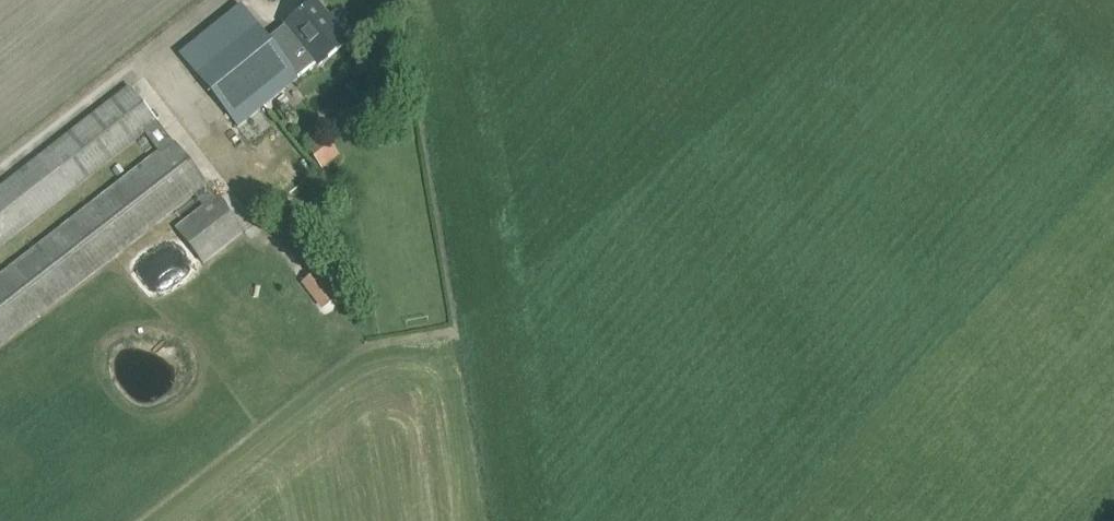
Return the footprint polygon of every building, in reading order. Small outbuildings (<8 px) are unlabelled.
[(273,46),(298,77),(316,62),(318,65),(344,44),(356,35),(336,10),(327,17),(314,1),(285,24),(291,31),(273,46)] [(179,56),(193,72),(225,112),(237,126),(298,77),(273,46),(240,6),(179,56)] [(0,188),(0,246),(144,134),(159,153),(0,277),(0,348),(194,197),(201,207),(173,229),(201,264),(242,232),(130,87),(0,188)] [(331,137),(312,150),(324,167),(343,154),(331,137)] [(314,273),(302,283),(321,307),(334,297),(314,273)]
